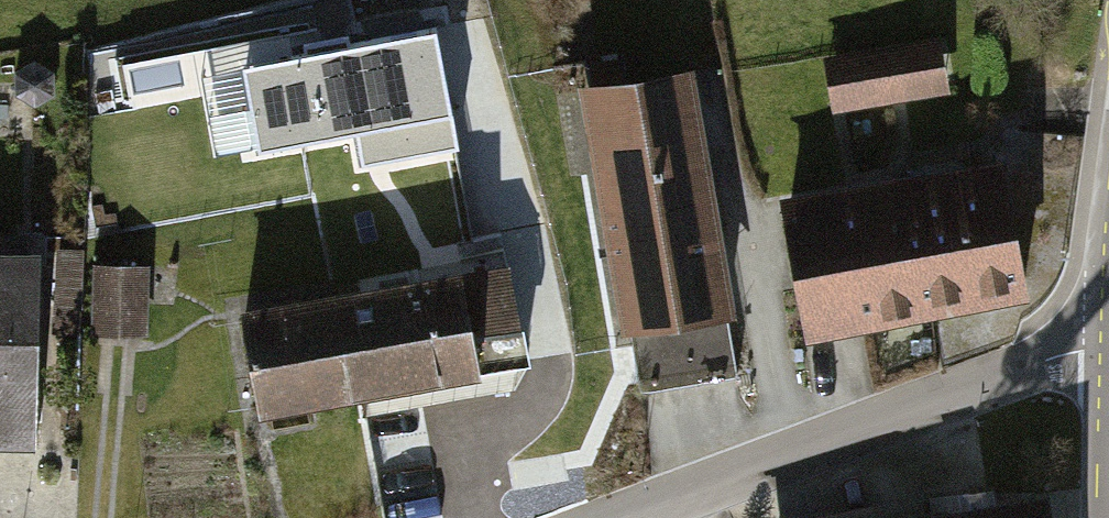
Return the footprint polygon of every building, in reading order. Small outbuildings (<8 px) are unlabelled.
[(459,152),(437,34),(243,71),(258,153),(358,134),(365,169),(459,152)] [(830,66),(839,121),(956,103),(947,48),(830,66)] [(620,334),(629,332),(725,313),(736,311),(694,58),(580,80),(620,334)] [(996,169),(890,190),(916,320),(1022,299),(996,169)] [(890,190),(783,211),(809,341),(916,320),(890,190)] [(0,259),(0,446),(32,446),(33,259),(0,259)] [(337,298),(354,389),(526,358),(509,267),(337,298)] [(147,272),(90,270),(87,338),(144,340),(147,272)] [(354,389),(337,298),(243,315),(259,405),(354,389)] [(737,376),(725,313),(629,332),(641,394),(737,376)] [(784,517),(1051,517),(1047,494),(994,502),(992,487),(784,517)]
